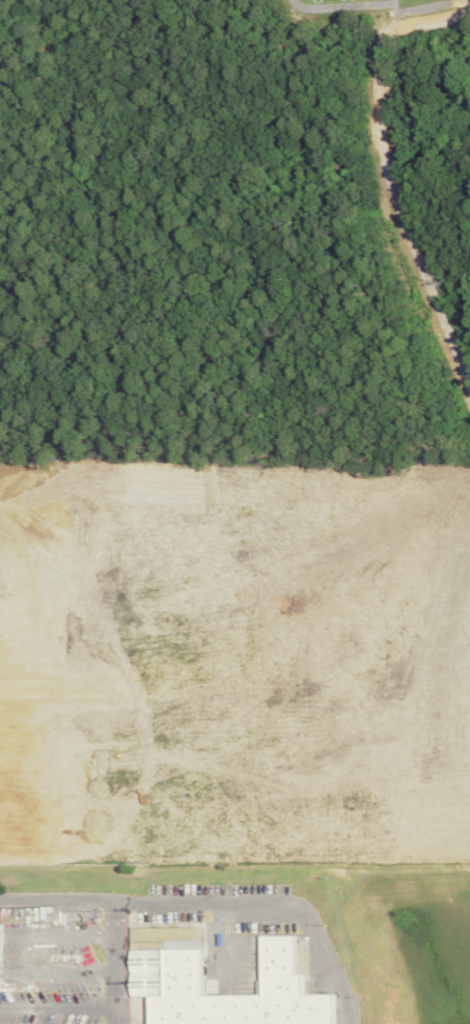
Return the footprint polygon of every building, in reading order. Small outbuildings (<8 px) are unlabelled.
[(329,992),(329,1023),(146,1023),(146,995),(126,996),(125,927),(190,926),(190,949),(197,949),(198,994),(260,993),(259,935),(290,935),(291,974),(300,974),(300,993),(329,992)]
